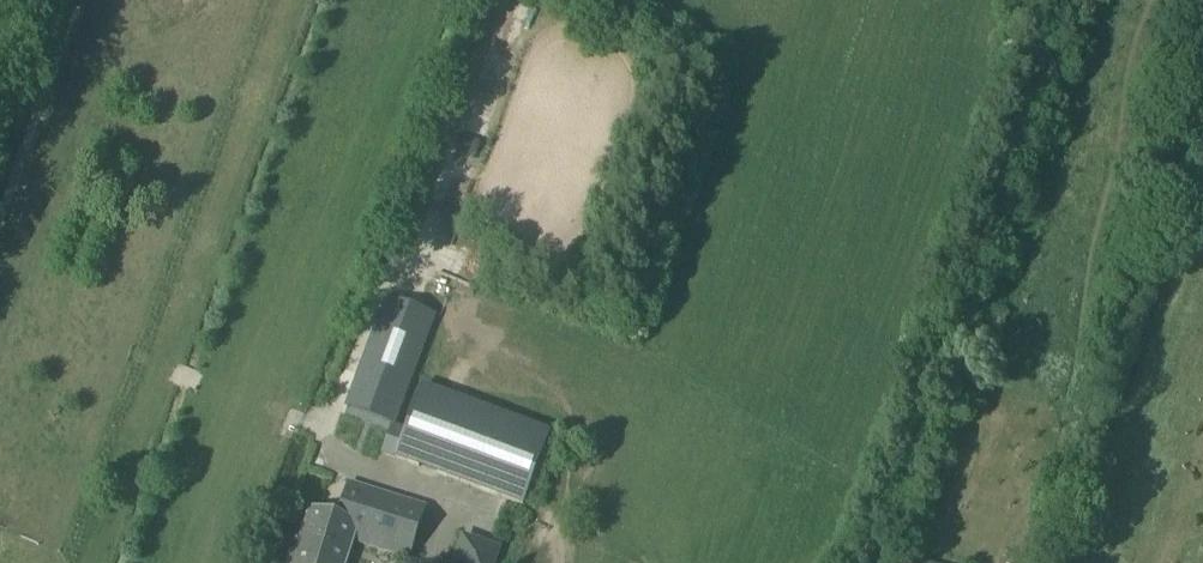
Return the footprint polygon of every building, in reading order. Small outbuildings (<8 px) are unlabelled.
[(386,297),(351,392),(400,410),(435,315),(386,297)] [(394,426),(384,455),(395,459),(524,506),(550,432),(422,385),(405,430),(394,426)] [(353,547),(355,547),(356,543),(408,560),(425,506),(349,483),(338,519),(308,509),(295,554),(290,553),(287,562),(347,562),(353,547)] [(451,554),(448,562),(499,562),(504,548),(457,533),(451,554)]
